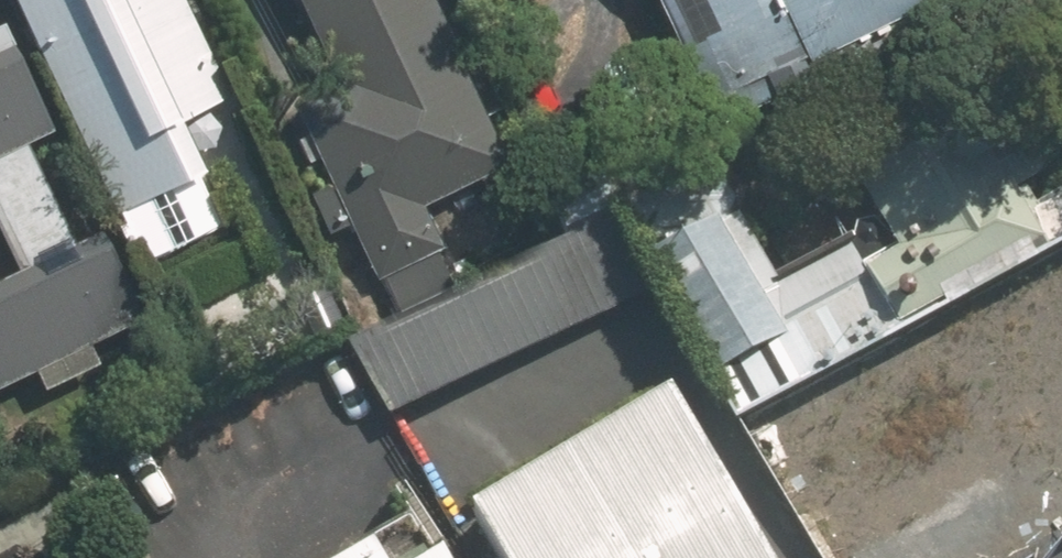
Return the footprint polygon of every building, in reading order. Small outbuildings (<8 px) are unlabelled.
[(146,274),(229,236),(178,126),(235,100),(188,0),(18,0),(146,274)] [(336,103),(296,121),(384,312),(449,282),(414,206),(510,163),(435,0),(289,0),(336,103)] [(698,134),(947,16),(939,0),(634,0),(698,134)] [(7,270),(0,273),(0,400),(60,374),(67,389),(109,370),(97,342),(142,321),(103,235),(78,246),(29,137),(46,129),(0,29),(0,253),(7,270)] [(864,270),(900,328),(1039,243),(962,117),(851,185),(893,252),(864,270)] [(745,424),(904,339),(900,328),(864,270),(844,243),(771,276),(707,175),(621,226),(745,424)] [(595,227),(356,339),(392,416),(631,304),(595,227)] [(676,405),(478,520),(500,557),(765,557),(676,405)] [(381,543),(356,557),(390,557),(381,543)]
